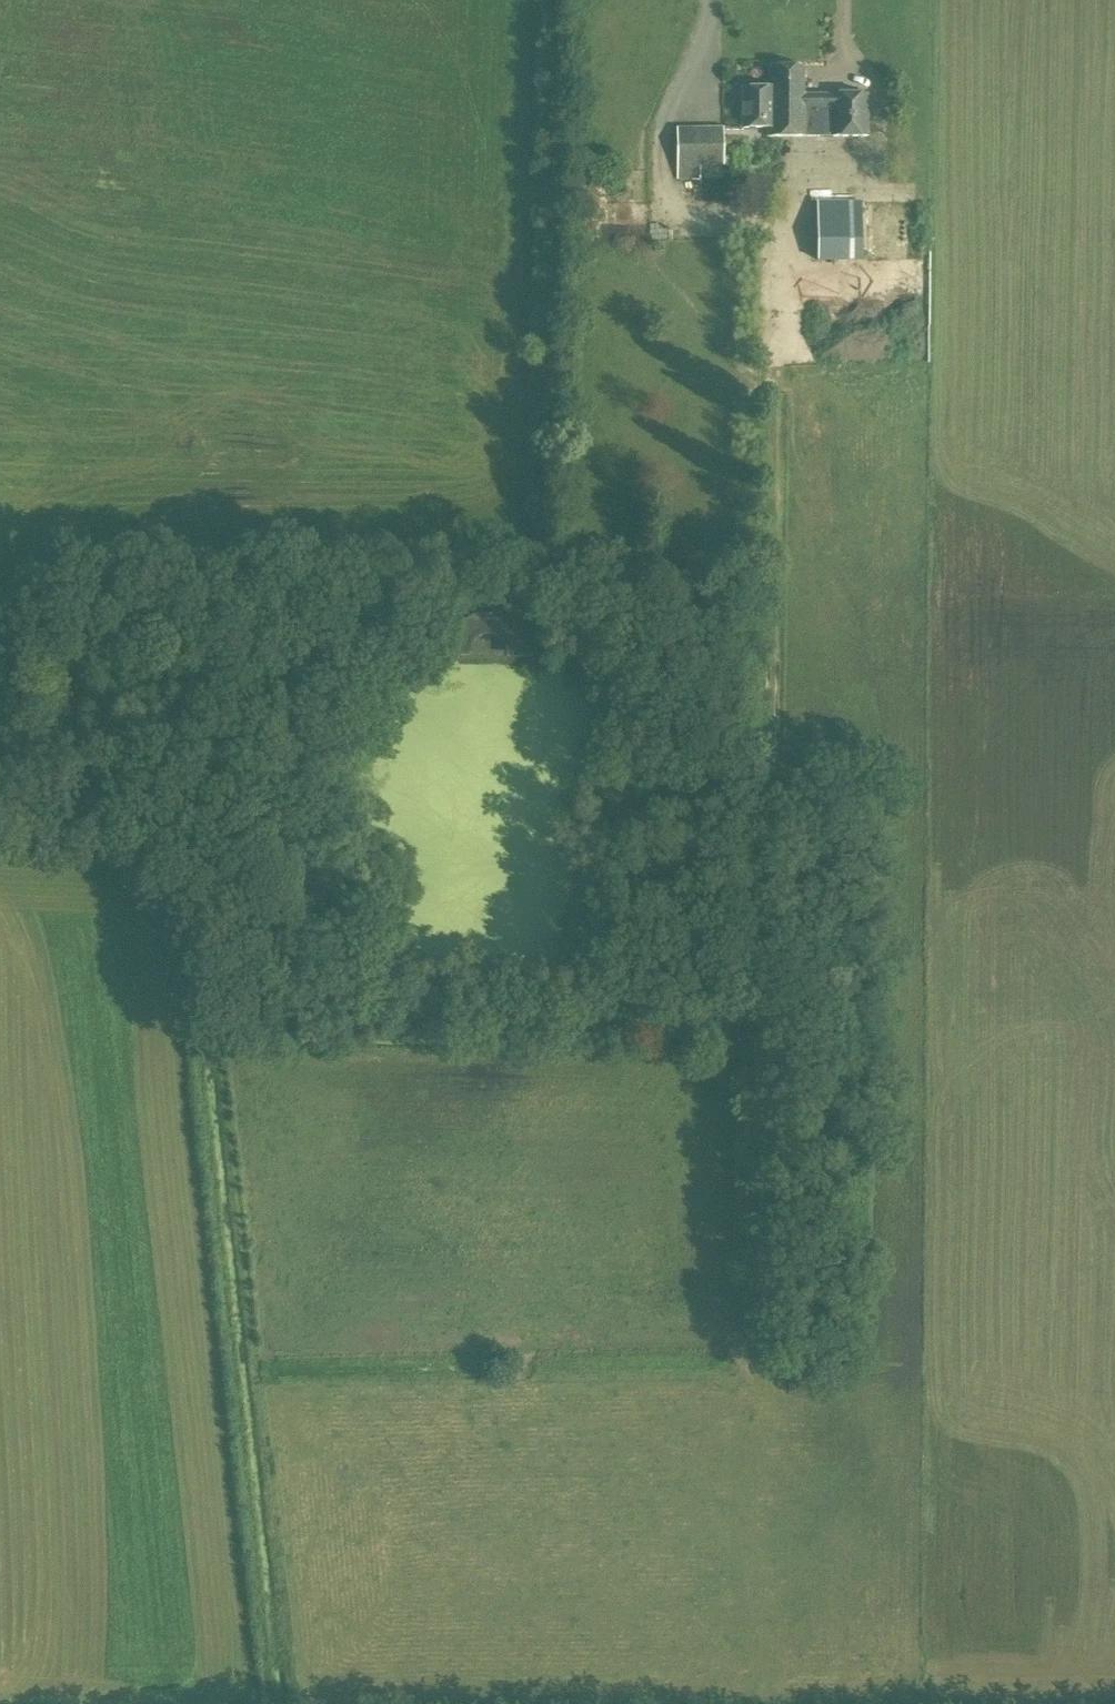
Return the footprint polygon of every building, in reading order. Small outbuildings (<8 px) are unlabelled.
[(804,94),(803,66),(769,66),(770,89),(741,89),(742,129),(766,129),(766,136),(819,135),(818,108),(832,108),(833,136),(867,135),(867,93),(804,94)] [(812,69),(814,86),(833,83),(831,67),(812,69)] [(678,180),(700,180),(699,166),(724,165),(723,127),(677,128),(678,180)] [(892,202),(817,202),(817,259),(893,259),(892,202)] [(575,236),(575,222),(565,222),(563,222),(563,235),(575,236)] [(459,626),(457,628),(475,640),(477,639),(480,637),(482,636),(484,635),(487,635),(490,635),(493,635),(496,636),(499,638),(501,640),(502,641),(521,630),(518,626),(515,623),(512,621),(509,619),(506,617),(503,615),(500,614),(495,613),(492,613),(488,613),(484,613),(479,614),(475,615),(471,617),(468,619),(465,621),(462,623),(459,626)]
